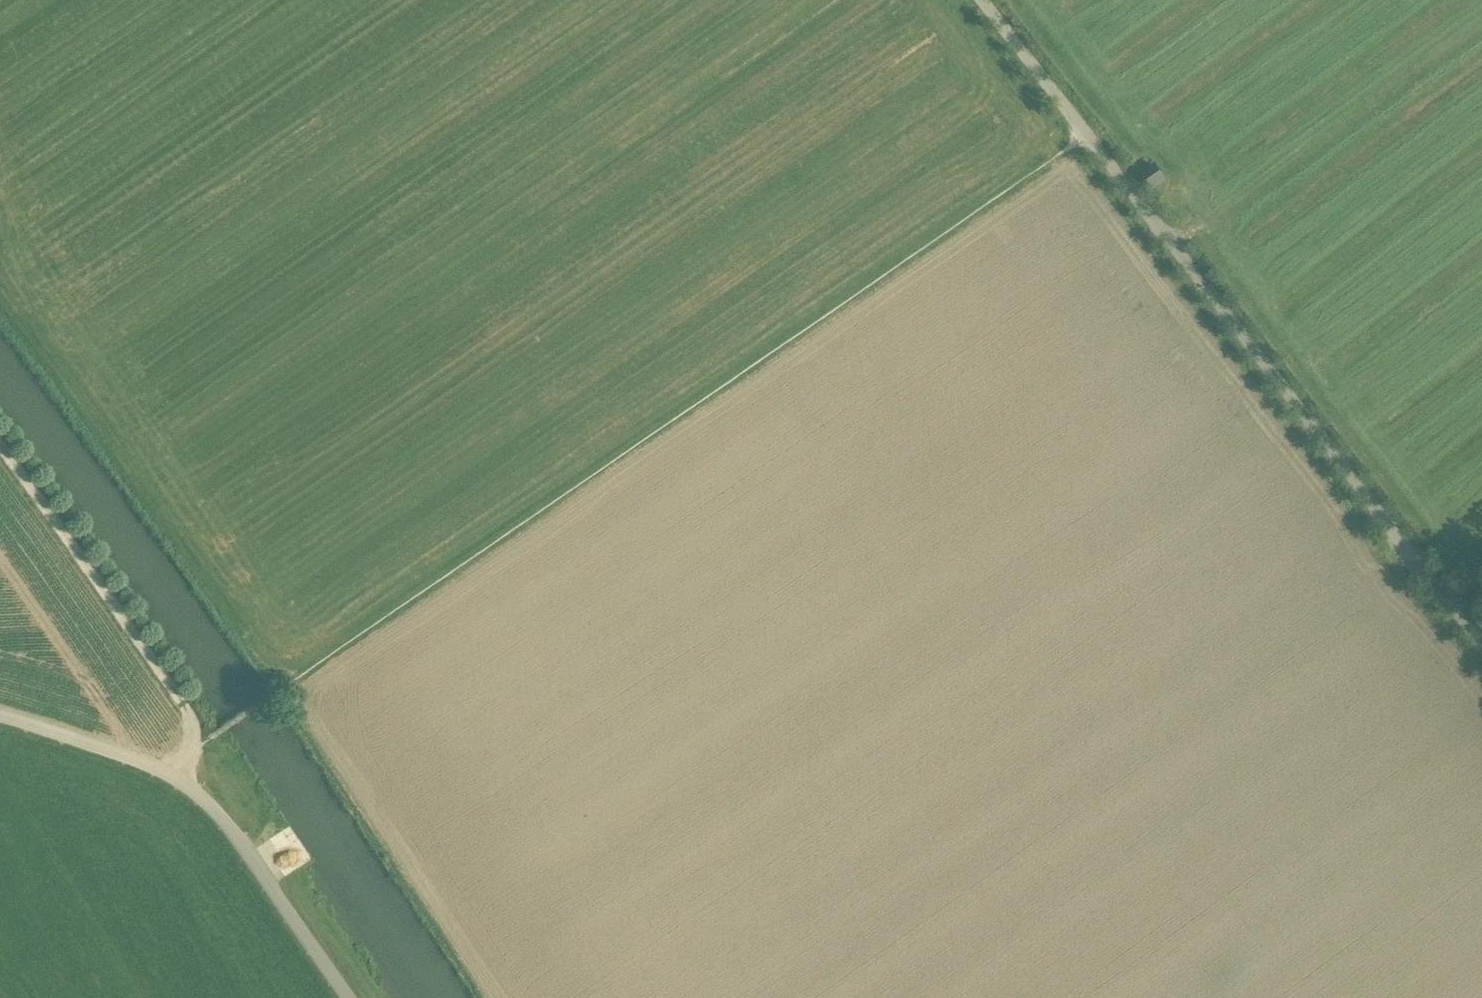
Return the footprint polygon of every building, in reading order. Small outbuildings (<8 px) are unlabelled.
[(1140,170),(1151,184),(1162,177),(1152,162),(1140,170)]
